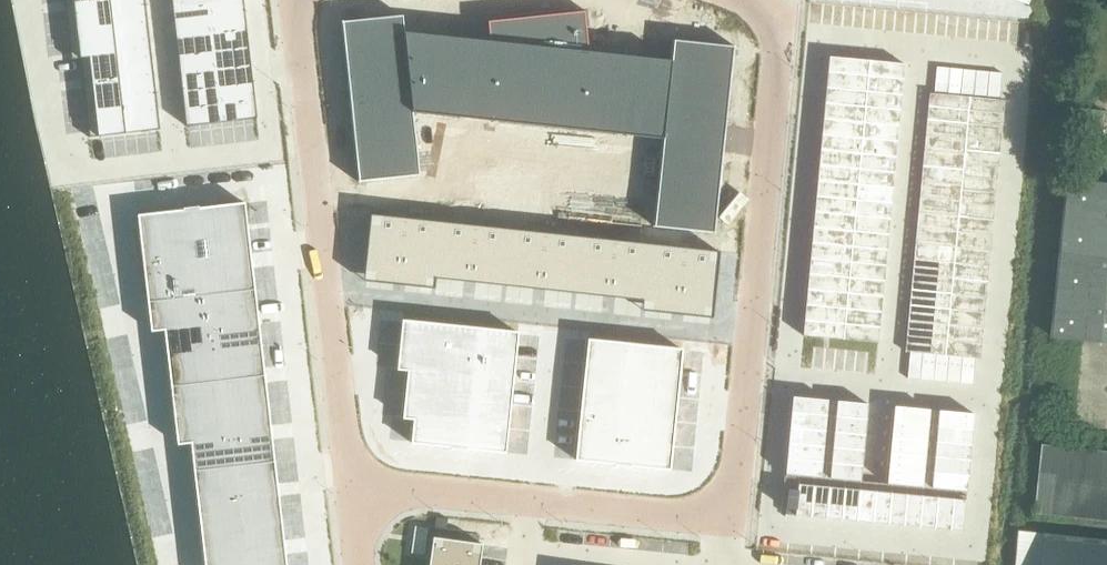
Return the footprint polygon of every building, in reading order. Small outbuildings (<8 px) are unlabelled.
[(110,0),(65,5),(68,32),(113,26),(111,9),(110,0)] [(110,0),(111,9),(146,5),(146,0),(110,0)] [(172,2),(174,19),(210,15),(208,0),(187,0),(172,2)] [(210,15),(245,11),(244,0),(208,0),(210,15)] [(146,5),(111,9),(113,26),(148,22),(146,5)] [(245,11),(210,15),(212,33),(247,29),(245,11)] [(490,40),(406,31),(407,42),(409,68),(412,95),(414,113),(663,139),(665,119),(668,93),(671,66),(672,59),(589,51),(585,11),(488,21),(490,40)] [(404,14),(342,21),(345,48),(348,75),(351,101),(412,95),(409,68),(407,42),(406,31),(404,14)] [(210,15),(174,19),(177,37),(212,33),(210,15)] [(148,22),(113,26),(115,44),(150,40),(148,22)] [(113,26),(68,32),(72,58),(116,53),(115,44),(113,26)] [(247,29),(212,33),(214,51),(249,47),(247,29)] [(212,33),(177,37),(179,55),(214,51),(212,33)] [(657,199),(654,226),(715,233),(718,205),(721,179),(724,152),(727,126),(730,99),(732,73),(735,45),(674,39),(672,59),(671,66),(668,93),(665,119),(663,139),(662,146),(660,172),(657,199)] [(150,40),(115,44),(116,53),(117,62),(152,58),(150,40)] [(249,47),(214,51),(216,68),(251,64),(249,47)] [(214,51),(179,55),(181,72),(216,68),(214,51)] [(116,53),(72,58),(72,59),(80,58),(83,84),(119,79),(117,62),(116,53)] [(830,56),(828,72),(868,75),(870,60),(830,56)] [(152,58),(117,62),(119,79),(154,75),(152,58)] [(870,60),(868,75),(904,79),(905,63),(870,60)] [(251,64),(216,68),(218,86),(253,82),(251,64)] [(937,66),(935,93),(948,94),(951,68),(937,66)] [(216,68),(181,72),(183,90),(218,86),(216,68)] [(951,68),(948,94),(961,95),(964,69),(951,68)] [(964,69),(961,95),(970,96),(974,97),(977,70),(964,69)] [(977,70),(974,97),(988,98),(990,72),(977,70)] [(828,72),(827,87),(867,91),(868,75),(828,72)] [(990,72),(988,98),(1001,99),(1003,73),(990,72)] [(154,75),(119,79),(121,97),(156,93),(154,75)] [(868,75),(867,91),(902,94),(904,79),(868,75)] [(119,79),(83,84),(86,110),(122,106),(121,97),(119,79)] [(253,82),(218,86),(220,104),(255,99),(253,82)] [(218,86),(183,90),(185,108),(220,104),(218,86)] [(827,87),(825,103),(865,106),(867,91),(827,87)] [(867,91),(865,106),(901,110),(902,94),(867,91)] [(156,93),(121,97),(122,106),(123,115),(158,111),(156,93)] [(930,93),(929,106),(969,110),(970,96),(961,95),(948,94),(935,93),(930,93)] [(412,95),(351,101),(353,128),(356,154),(359,182),(420,175),(418,148),(415,121),(414,113),(412,95)] [(970,96),(969,110),(1004,113),(1005,100),(1001,99),(988,98),(974,97),(970,96)] [(255,99),(220,104),(222,122),(258,118),(255,99)] [(825,103),(824,118),(864,122),(865,106),(825,103)] [(220,104),(185,108),(187,126),(222,122),(220,104)] [(122,106),(86,110),(90,137),(125,133),(123,115),(122,106)] [(865,106),(864,122),(899,125),(901,110),(865,106)] [(929,106),(928,119),(967,123),(969,110),(929,106)] [(1104,111),(1077,109),(1077,108),(1076,108),(1073,136),(1074,136),(1074,135),(1101,138),(1101,139),(1102,139),(1105,110),(1104,110),(1104,111)] [(969,110),(967,123),(1003,126),(1004,113),(969,110)] [(158,111),(123,115),(125,133),(160,129),(158,111)] [(824,118),(823,134),(862,137),(864,122),(824,118)] [(928,119),(926,134),(966,138),(966,136),(967,123),(928,119)] [(864,122),(862,137),(898,141),(899,125),(864,122)] [(967,123),(966,136),(1002,139),(1003,126),(967,123)] [(823,134),(821,149),(861,153),(862,137),(823,134)] [(926,134),(925,150),(965,154),(965,149),(966,138),(926,134)] [(966,138),(965,149),(1000,153),(1002,139),(966,136),(966,138)] [(862,137),(861,153),(896,156),(898,141),(862,137)] [(821,149),(820,165),(859,168),(861,153),(821,149)] [(965,154),(964,163),(999,166),(1000,153),(965,149),(965,154)] [(925,150),(923,165),(963,169),(964,163),(965,154),(925,150)] [(861,153),(859,168),(895,172),(896,156),(861,153)] [(963,169),(962,176),(998,179),(999,166),(964,163),(963,169)] [(820,165),(818,180),(858,184),(859,168),(820,165)] [(923,165),(922,181),(962,185),(962,176),(963,169),(923,165)] [(859,168),(858,184),(893,187),(895,172),(859,168)] [(962,185),(961,189),(997,192),(998,179),(962,176),(962,185)] [(1106,342),(1106,183),(1069,179),(1053,336),(1106,342)] [(818,180),(817,196),(857,199),(858,184),(818,180)] [(922,181),(920,196),(960,200),(961,189),(962,185),(922,181)] [(858,184),(857,199),(892,203),(893,187),(858,184)] [(960,200),(960,202),(995,206),(997,192),(961,189),(960,200)] [(817,196),(815,211),(855,215),(857,199),(817,196)] [(920,196),(919,212),(959,215),(960,202),(960,200),(920,196)] [(857,199),(855,215),(890,218),(892,203),(857,199)] [(960,202),(959,215),(994,219),(995,206),(960,202)] [(200,208),(192,209),(195,238),(248,231),(245,203),(200,208)] [(184,210),(139,215),(141,237),(142,244),(195,238),(192,209),(184,210)] [(815,211),(814,227),(854,230),(855,215),(815,211)] [(919,212),(917,227),(957,231),(959,215),(919,212)] [(366,263),(364,281),(399,284),(406,218),(371,214),(366,263)] [(855,215),(854,230),(889,234),(890,218),(855,215)] [(959,215),(957,231),(993,234),(994,219),(959,215)] [(406,218),(399,284),(434,288),(441,222),(406,218)] [(441,222),(434,288),(435,288),(436,278),(470,282),(476,225),(441,222)] [(476,225),(470,282),(505,285),(511,229),(476,225)] [(814,227),(812,242),(852,246),(854,230),(814,227)] [(917,227),(916,243),(956,246),(957,231),(917,227)] [(511,229),(505,285),(540,289),(546,233),(511,229)] [(854,230),(852,246),(888,249),(889,234),(854,230)] [(248,231),(195,238),(199,266),(252,260),(251,253),(248,231)] [(957,231),(956,246),(991,250),(993,234),(957,231)] [(546,233),(540,289),(575,293),(581,236),(546,233)] [(581,236),(575,293),(610,296),(616,240),(581,236)] [(195,238),(142,244),(143,251),(146,272),(199,266),(195,238)] [(616,240),(610,296),(643,300),(642,310),(643,310),(650,244),(616,240)] [(812,242),(811,258),(851,261),(852,246),(812,242)] [(916,243),(915,258),(954,262),(956,246),(916,243)] [(650,244),(643,310),(678,314),(685,248),(650,244)] [(852,246),(851,261),(886,265),(888,249),(852,246)] [(956,246),(954,262),(990,265),(991,250),(956,246)] [(685,248),(678,314),(713,318),(715,300),(720,251),(685,248)] [(811,258),(809,273),(849,277),(851,261),(811,258)] [(915,258),(913,274),(953,277),(954,262),(915,258)] [(252,260),(199,266),(202,295),(255,289),(252,267),(252,260)] [(851,261),(849,277),(885,280),(886,265),(851,261)] [(954,262),(953,277),(971,279),(988,281),(990,265),(954,262)] [(199,266),(146,272),(148,295),(149,301),(202,295),(199,266)] [(809,273),(808,289),(848,292),(849,277),(809,273)] [(913,274),(912,289),(951,293),(953,277),(913,274)] [(849,277),(848,292),(883,296),(885,280),(849,277)] [(953,277),(951,293),(987,296),(988,281),(971,279),(953,277)] [(255,289),(202,295),(205,324),(212,323),(258,317),(257,310),(255,289)] [(808,289),(806,304),(846,308),(848,292),(808,289)] [(912,289),(910,304),(950,308),(951,293),(912,289)] [(848,292),(846,308),(882,311),(883,296),(848,292)] [(951,293),(950,308),(985,312),(987,296),(951,293)] [(202,295),(149,301),(150,309),(152,330),(165,329),(165,328),(205,324),(202,295)] [(806,304),(805,320),(845,323),(846,308),(806,304)] [(910,304),(909,320),(949,324),(950,308),(910,304)] [(846,308),(845,323),(880,327),(882,311),(846,308)] [(950,308),(949,324),(984,327),(985,312),(950,308)] [(258,317),(212,323),(215,351),(262,346),(259,324),(258,317)] [(403,320),(401,344),(478,352),(480,328),(403,320)] [(805,320),(804,335),(843,339),(845,323),(805,320)] [(909,320),(907,335),(947,339),(949,324),(909,320)] [(205,324),(165,328),(165,329),(168,350),(169,357),(215,351),(212,323),(205,324)] [(845,323),(843,339),(879,342),(880,327),(845,323)] [(949,324),(947,339),(983,342),(984,327),(949,324)] [(480,328),(478,352),(516,356),(518,332),(480,328)] [(907,335),(906,351),(911,351),(924,352),(937,354),(946,355),(947,339),(907,335)] [(589,339),(586,363),(624,367),(627,343),(589,339)] [(947,339),(946,355),(950,355),(963,356),(976,357),(981,358),(983,342),(947,339)] [(627,343),(624,367),(680,373),(683,349),(627,343)] [(401,344),(398,369),(409,370),(409,369),(475,376),(478,352),(401,344)] [(262,346),(215,351),(218,380),(265,375),(264,367),(262,346)] [(215,351),(169,357),(170,364),(172,385),(218,380),(215,351)] [(911,351),(908,378),(921,379),(924,352),(911,351)] [(478,352),(475,376),(513,380),(516,356),(478,352)] [(924,352),(921,379),(934,380),(937,354),(924,352)] [(937,354),(934,380),(948,382),(950,355),(946,355),(937,354)] [(950,355),(948,382),(961,383),(963,356),(950,355)] [(963,356),(961,383),(974,384),(976,357),(963,356)] [(586,363),(584,387),(622,391),(624,367),(586,363)] [(624,367),(622,391),(678,397),(680,373),(624,367)] [(409,370),(406,393),(473,400),(475,376),(409,369),(409,370)] [(265,375),(218,380),(222,409),(268,403),(266,381),(265,375)] [(475,376),(473,400),(511,404),(513,380),(475,376)] [(218,380),(172,385),(175,407),(175,414),(222,409),(218,380)] [(584,387),(581,411),(620,415),(622,391),(584,387)] [(622,391),(620,415),(675,421),(678,397),(622,391)] [(406,393),(404,417),(415,419),(415,418),(470,424),(473,400),(406,393)] [(793,395),(784,496),(797,497),(796,515),(964,531),(967,495),(954,494),(954,489),(967,490),(976,413),(895,406),(888,483),(861,481),(869,403),(793,395)] [(473,400),(470,424),(508,428),(511,404),(473,400)] [(268,403),(222,409),(225,437),(232,437),(272,432),(271,425),(268,403)] [(222,409),(175,414),(176,421),(179,443),(192,442),(192,441),(225,437),(222,409)] [(581,411),(579,435),(617,439),(620,415),(581,411)] [(620,415),(617,439),(673,445),(675,421),(620,415)] [(415,419),(412,442),(451,446),(467,448),(468,448),(470,424),(415,418),(415,419)] [(470,424),(468,448),(506,452),(508,428),(470,424)] [(272,432),(232,437),(235,465),(275,461),(272,439),(272,432)] [(579,435),(576,459),(615,463),(617,439),(579,435)] [(225,437),(192,441),(192,442),(195,470),(235,465),(232,437),(225,437)] [(617,439),(615,463),(632,465),(670,469),(673,445),(617,439)] [(1034,512),(1106,520),(1106,450),(1042,443),(1034,512)] [(275,461),(235,465),(238,494),(278,489),(277,482),(275,461)] [(235,465),(195,470),(198,492),(199,499),(238,494),(235,465)] [(278,489),(238,494),(242,523),(281,518),(279,496),(278,489)] [(238,494),(199,499),(199,506),(202,527),(242,523),(238,494)] [(281,518),(242,523),(245,551),(285,547),(284,540),(281,518)] [(242,523),(202,527),(204,549),(205,556),(245,551),(242,523)] [(416,526),(412,552),(425,554),(428,527),(416,526)] [(1045,533),(1041,564),(1106,564),(1106,539),(1045,533)] [(430,562),(454,564),(480,564),(483,543),(434,537),(430,562)] [(245,551),(247,564),(287,564),(286,554),(285,547),(245,551)] [(205,556),(206,563),(206,564),(247,564),(245,551),(205,556)]
